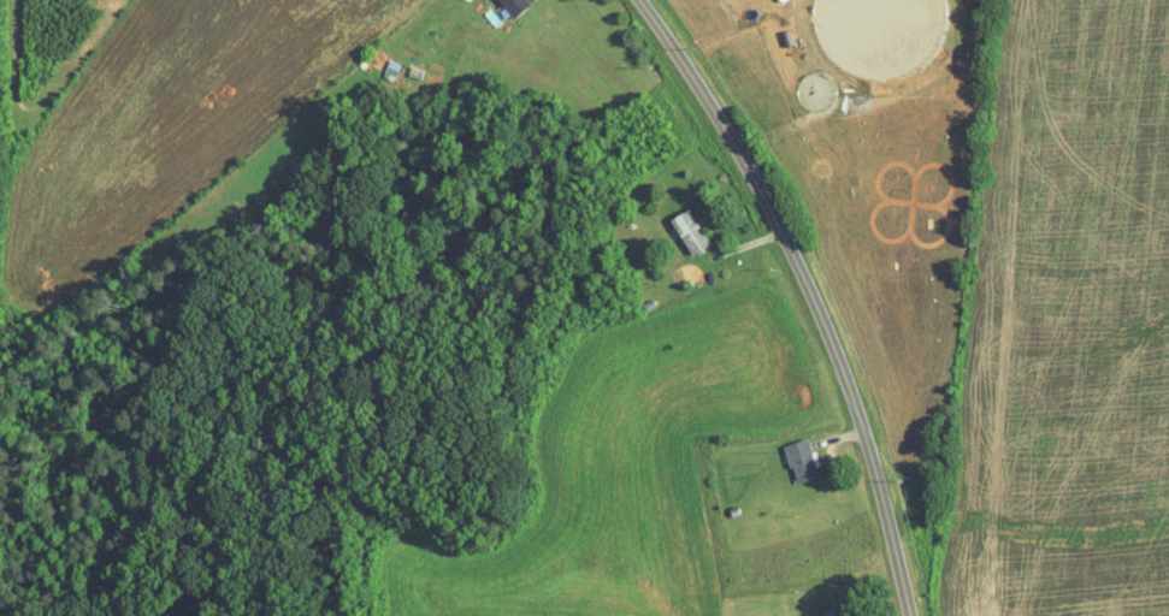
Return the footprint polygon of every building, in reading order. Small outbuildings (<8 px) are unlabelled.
[(514,16),(532,2),(530,0),(501,0),(514,16)] [(672,216),(690,254),(709,245),(692,207),(672,216)] [(795,482),(820,476),(812,437),(787,442),(795,482)] [(844,605),(822,612),(823,615),(848,615),(844,605)]
